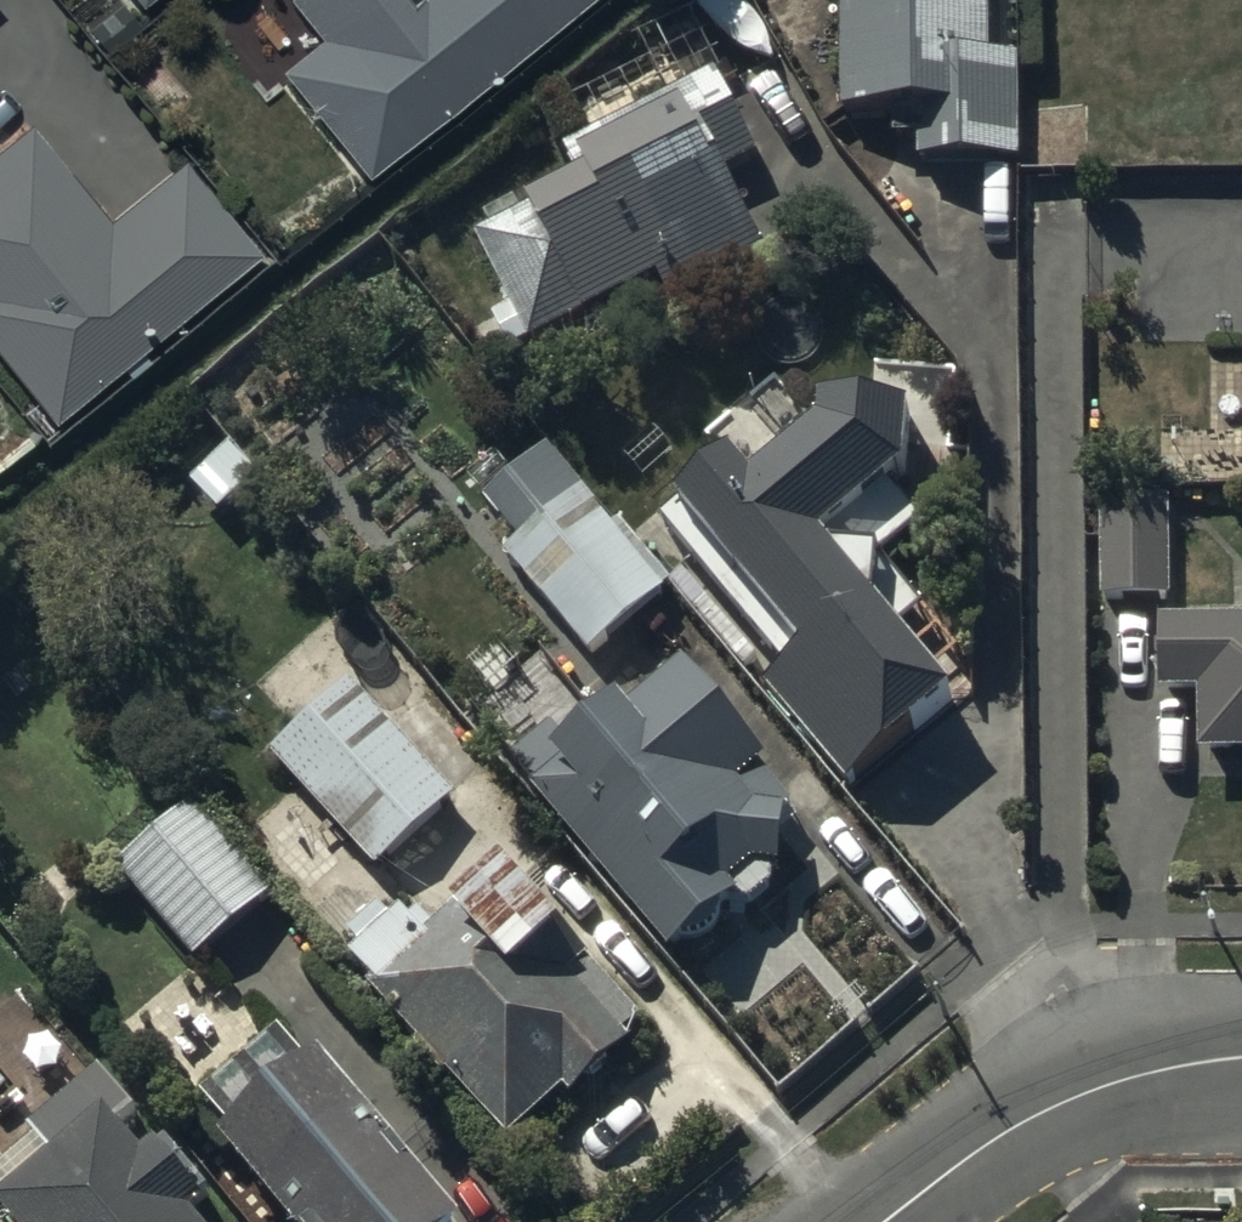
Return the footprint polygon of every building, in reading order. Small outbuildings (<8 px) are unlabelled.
[(314,28),(273,59),(357,169),(578,0),(292,0),(314,28)] [(839,113),(880,113),(880,143),(914,142),(914,164),(1015,164),(1015,61),(989,60),(989,0),(838,0),(839,113)] [(714,76),(560,147),(577,182),(527,208),(531,216),(476,245),(505,308),(490,317),(508,350),(654,283),(666,303),(765,255),(724,177),(759,160),(714,76)] [(0,142),(0,354),(42,411),(262,248),(187,146),(105,207),(36,115),(0,142)] [(903,410),(815,406),(815,430),(752,485),(730,460),(675,507),(799,652),(762,683),(847,783),(950,695),(888,622),(953,566),(888,490),(903,477),(903,410)] [(666,593),(550,457),(485,512),(520,553),(511,560),(593,655),(666,593)] [(1168,500),(1099,501),(1099,595),(1168,595),(1168,500)] [(1158,628),(1160,694),(1197,693),(1199,758),(1241,757),(1241,626),(1158,628)] [(766,767),(682,666),(625,717),(614,705),(552,761),(561,770),(532,797),(668,957),(730,904),(748,907),(769,891),(768,872),(788,872),(789,807),(759,772),(766,767)] [(348,686),(270,758),(374,872),(453,800),(348,686)] [(193,805),(117,867),(194,963),(270,902),(193,805)] [(648,1028),(512,872),(432,941),(410,916),(400,925),(389,912),(357,939),(369,952),(357,963),(381,991),(375,996),(424,1052),(420,1056),(449,1090),(458,1082),(515,1148),(574,1097),(579,1103),(639,1051),(631,1043),(648,1028)] [(208,1110),(238,1146),(226,1156),(281,1221),(448,1221),(325,1075),(313,1085),(282,1048),(208,1110)] [(165,1153),(149,1167),(124,1137),(142,1122),(107,1082),(37,1141),(58,1166),(2,1214),(9,1221),(201,1221),(214,1211),(165,1153)]
